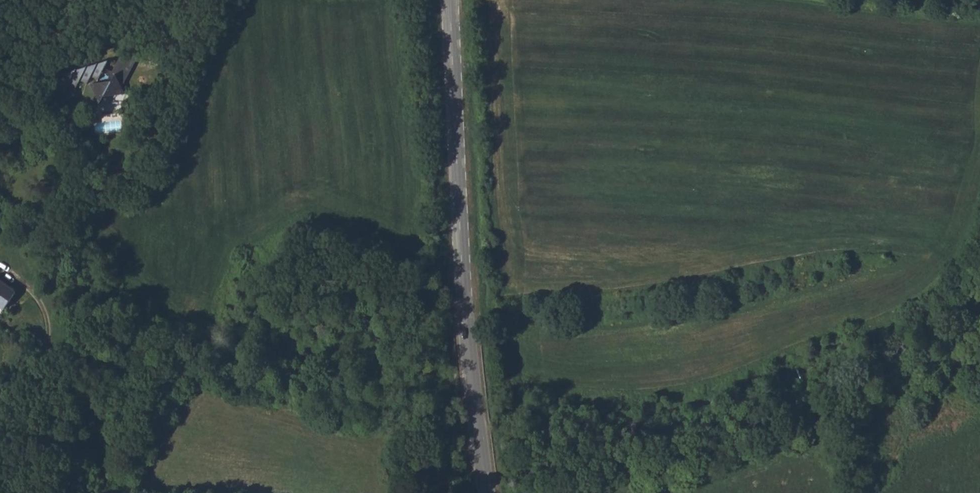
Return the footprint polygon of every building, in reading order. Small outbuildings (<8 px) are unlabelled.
[(52,38),(60,43),(67,33),(60,28),(52,38)] [(113,69),(116,70),(119,65),(128,71),(125,76),(127,77),(138,57),(124,49),(113,69)] [(86,85),(90,77),(97,81),(101,74),(109,78),(106,82),(99,83),(90,85),(100,103),(103,97),(124,94),(125,94),(122,88),(127,77),(125,76),(128,71),(119,65),(116,70),(113,69),(111,73),(103,69),(109,60),(91,65),(66,73),(64,74),(56,88),(64,92),(68,85),(76,89),(79,81),(86,85)] [(6,302),(14,284),(0,277),(0,299),(6,302)]
